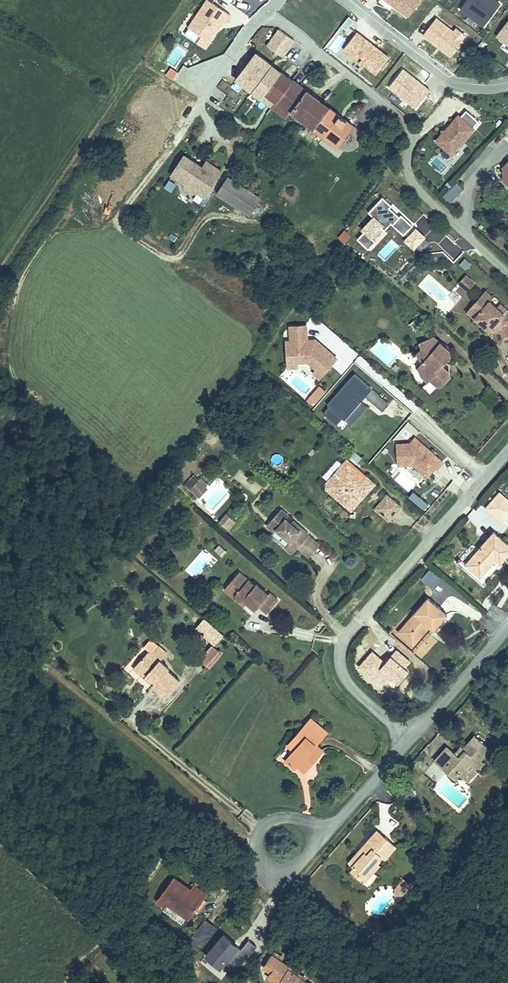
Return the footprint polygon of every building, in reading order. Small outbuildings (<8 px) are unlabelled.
[(199,21),(209,28),(216,34),(220,37),(239,8),(228,0),(207,0),(194,18),(199,21)] [(409,16),(421,0),(387,0),(409,16)] [(500,1),(497,0),(465,0),(460,7),(483,24),(500,1)] [(496,35),(507,45),(507,19),(496,35)] [(226,41),(220,37),(216,34),(209,28),(199,21),(192,31),(219,51),(226,41)] [(389,55),(357,29),(342,47),(375,72),(389,55)] [(279,30),(267,46),(283,57),(295,41),(279,30)] [(187,32),(183,39),(189,43),(193,37),(187,32)] [(355,130),(256,53),(235,80),(287,120),(292,113),(339,150),(355,130)] [(453,154),(475,128),(474,127),(479,120),(466,109),(461,116),(459,114),(437,141),(453,154)] [(198,163),(185,154),(172,172),(185,180),(186,186),(192,190),(197,189),(204,194),(221,170),(207,160),(201,169),(196,165),(198,163)] [(219,193),(249,213),(260,197),(230,176),(219,193)] [(456,182),(443,197),(451,204),(464,189),(456,182)] [(355,239),(370,251),(391,226),(404,236),(414,225),(381,198),(370,212),(374,216),(355,239)] [(416,227),(404,241),(414,251),(427,238),(416,227)] [(346,232),(342,240),(351,245),(355,237),(346,232)] [(466,273),(458,281),(464,286),(471,278),(466,273)] [(475,281),(471,278),(464,286),(468,290),(475,281)] [(486,289),(473,304),(480,311),(475,316),(490,329),(494,325),(498,329),(497,331),(499,341),(507,339),(507,319),(503,315),(507,310),(507,309),(501,302),(497,306),(491,300),(494,296),(486,289)] [(473,304),(468,310),(475,316),(480,311),(473,304)] [(316,338),(309,339),(308,339),(307,323),(291,324),(292,340),(286,340),(287,358),(288,366),(299,365),(298,359),(309,358),(309,360),(317,367),(314,371),(321,377),(338,358),(316,338)] [(447,353),(450,350),(434,337),(420,343),(422,349),(417,353),(418,357),(424,361),(418,367),(422,375),(428,381),(430,379),(437,386),(442,385),(451,375),(451,372),(448,369),(447,360),(450,356),(447,353)] [(368,405),(361,399),(365,395),(372,400),(382,410),(389,402),(379,393),(355,372),(332,398),(336,402),(332,406),(330,404),(323,411),(336,423),(342,416),(344,418),(351,424),(368,405)] [(220,437),(212,432),(206,441),(214,447),(220,437)] [(427,476),(434,468),(432,467),(434,465),(437,468),(443,461),(421,441),(415,436),(410,442),(396,443),(398,464),(413,463),(427,476)] [(271,459),(276,467),(285,461),(279,453),(271,459)] [(327,488),(351,508),(373,482),(346,459),(327,481),(327,488)] [(195,502),(206,491),(197,483),(187,493),(195,502)] [(499,492),(485,507),(497,518),(507,507),(507,500),(499,492)] [(375,506),(388,519),(400,505),(387,493),(375,506)] [(507,517),(507,507),(497,518),(503,523),(507,517)] [(312,554),(318,548),(307,538),(307,537),(291,523),(289,526),(284,521),(287,518),(279,511),(270,522),(277,529),(274,532),(288,544),(283,550),(291,556),(296,550),(301,545),(312,554)] [(234,524),(226,515),(220,521),(229,529),(234,524)] [(467,562),(480,574),(495,558),(501,564),(507,556),(507,546),(493,532),(467,562)] [(296,550),(307,560),(312,554),(301,545),(296,550)] [(228,553),(219,546),(215,551),(224,559),(228,553)] [(266,595),(254,585),(253,586),(237,573),(228,584),(237,592),(234,595),(235,601),(241,601),(245,604),(254,611),(257,607),(266,613),(276,600),(268,593),(266,595)] [(237,592),(228,584),(223,591),(235,601),(234,595),(237,592)] [(425,597),(396,631),(411,644),(427,626),(432,630),(445,614),(425,597)] [(214,628),(205,620),(196,630),(206,638),(214,628)] [(224,636),(214,628),(206,638),(215,646),(224,636)] [(152,687),(165,699),(180,682),(167,670),(169,668),(160,660),(167,653),(151,639),(145,647),(150,651),(134,669),(145,678),(150,678),(155,683),(153,686),(152,687)] [(200,662),(206,668),(219,653),(213,647),(200,662)] [(300,746),(293,754),(285,763),(294,771),(297,767),(304,772),(322,753),(315,746),(325,735),(311,723),(295,740),(300,746)] [(447,751),(436,763),(456,781),(459,778),(464,782),(471,775),(466,770),(471,766),(478,773),(485,766),(476,757),(484,749),(472,738),(461,750),(463,751),(456,759),(447,751)] [(287,749),(293,754),(300,746),(295,740),(287,749)] [(376,829),(370,836),(379,843),(385,836),(376,829)] [(379,843),(370,836),(360,847),(355,853),(348,861),(353,865),(348,870),(358,879),(367,869),(371,873),(378,864),(376,861),(380,856),(383,859),(389,851),(386,848),(392,842),(385,836),(379,843)] [(371,873),(367,869),(358,879),(362,882),(371,873)] [(166,886),(156,899),(166,907),(169,903),(189,917),(203,897),(191,889),(173,876),(166,886)] [(410,883),(403,878),(398,884),(394,888),(395,894),(398,897),(405,889),(410,883)] [(196,882),(191,889),(203,897),(208,890),(196,882)] [(201,947),(216,927),(205,918),(189,938),(201,947)] [(236,968),(256,945),(248,938),(240,948),(223,933),(205,954),(219,966),(225,959),(236,968)] [(261,967),(267,972),(264,976),(274,982),(306,982),(297,976),(300,973),(272,952),(261,967)]
